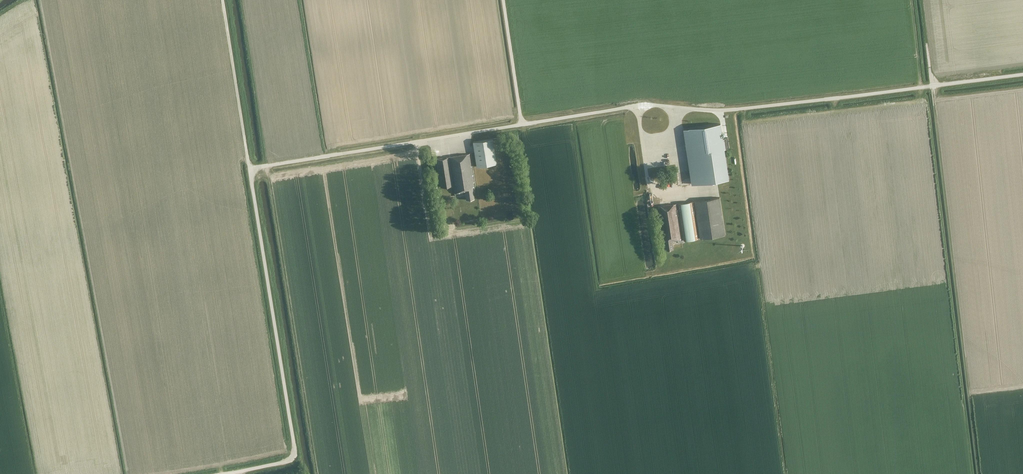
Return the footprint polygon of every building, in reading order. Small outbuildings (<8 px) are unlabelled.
[(729,178),(724,148),(729,147),(728,137),(723,138),(721,123),(690,128),(684,129),(693,184),(729,178)] [(472,142),(476,167),(497,163),(493,139),(472,142)] [(470,153),(436,158),(440,187),(453,185),(454,193),(465,192),(466,200),(474,199),(472,187),(474,187),(473,182),(474,182),(470,153)] [(726,235),(720,197),(678,203),(679,209),(678,209),(677,203),(658,206),(662,230),(661,230),(662,238),(665,237),(667,250),(674,249),(672,240),(678,239),(678,242),(682,241),(679,215),(680,215),(684,240),(698,238),(695,214),(697,213),(701,238),(726,235)]
